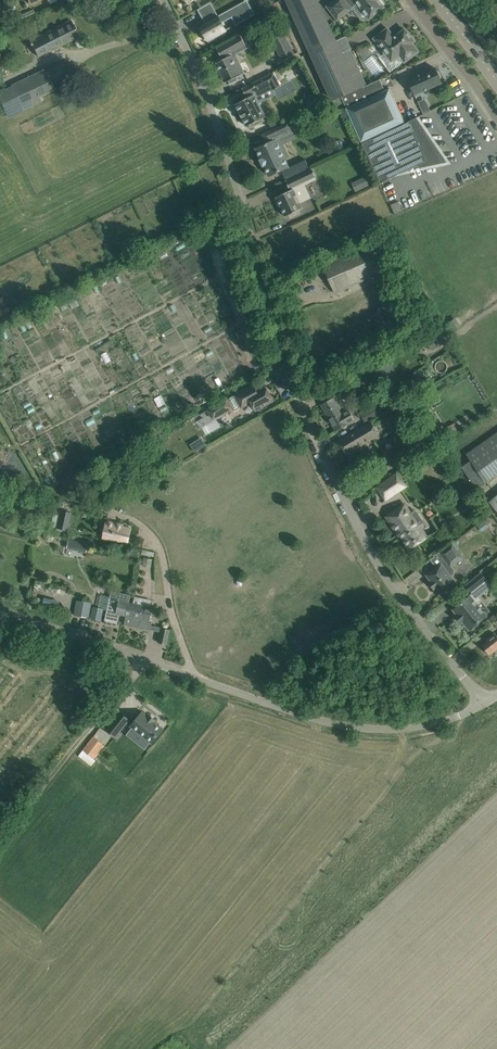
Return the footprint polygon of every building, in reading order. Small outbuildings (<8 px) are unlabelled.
[(310,52),(334,42),(315,0),(287,0),(310,52)] [(327,6),(337,20),(351,9),(358,4),(369,19),(384,7),(383,6),(384,4),(381,0),(335,0),(327,6)] [(211,2),(197,10),(205,24),(200,27),(202,32),(200,33),(201,34),(203,33),(208,41),(226,31),(222,23),(232,18),(236,26),(255,15),(254,14),(249,17),(243,6),(220,19),(211,2)] [(486,12),(490,21),(496,17),(496,6),(486,12)] [(71,21),(30,41),(38,56),(79,36),(71,21)] [(399,55),(405,62),(418,52),(412,44),(414,42),(405,29),(394,38),(387,29),(374,39),(391,62),(399,55)] [(272,37),(283,60),(293,55),(282,33),(272,37)] [(245,44),(240,35),(217,49),(222,58),(222,57),(223,59),(216,63),(225,82),(229,81),(230,84),(238,80),(237,77),(240,75),(236,66),(240,64),(236,55),(247,48),(245,45),(245,44)] [(332,101),(341,97),(366,85),(350,50),(351,49),(346,37),(334,42),(310,52),(332,101)] [(373,56),(365,63),(376,76),(384,69),(373,56)] [(10,85),(22,111),(42,101),(40,97),(54,90),(51,84),(68,76),(61,61),(10,85)] [(415,95),(442,83),(440,79),(441,77),(438,72),(437,71),(435,68),(408,80),(415,95)] [(249,125),(251,128),(264,121),(263,118),(265,117),(258,103),(262,102),(258,94),(271,87),(272,90),(281,86),(273,72),(242,89),(246,96),(247,98),(235,104),(240,113),(239,113),(242,118),(247,126),(249,125)] [(341,97),(363,145),(406,125),(390,89),(383,92),(378,81),(381,80),(381,79),(367,86),(366,85),(341,97)] [(321,94),(307,101),(311,109),(325,103),(321,94)] [(417,118),(406,125),(363,145),(380,183),(424,162),(426,167),(448,163),(417,118)] [(266,144),(256,149),(261,159),(260,160),(263,166),(264,166),(269,176),(279,172),(289,167),(285,157),(289,155),(284,144),(287,143),(284,136),(293,132),(289,121),(272,130),(262,134),(266,144)] [(278,206),(280,205),(285,217),(289,215),(290,218),(300,213),(299,210),(302,209),(300,203),(310,198),(304,185),(316,179),(315,177),(316,176),(312,169),(286,181),(289,189),(290,188),(291,190),(276,197),(277,199),(275,200),(278,206)] [(352,182),(356,191),(369,186),(366,177),(352,182)] [(322,265),(335,293),(381,273),(368,244),(364,246),(364,244),(359,246),(360,248),(322,265)] [(462,327),(456,318),(449,323),(455,332),(462,327)] [(443,331),(426,341),(432,350),(448,341),(443,331)] [(356,375),(362,387),(370,383),(367,377),(369,375),(366,369),(356,375)] [(341,393),(355,385),(353,381),(356,380),(354,376),(351,378),(350,378),(348,379),(346,376),(341,378),(343,382),(337,386),(341,393)] [(263,407),(274,401),(266,386),(257,391),(253,384),(234,395),(235,396),(233,397),(232,396),(229,398),(230,399),(228,400),(232,408),(233,411),(241,406),(242,408),(251,403),(255,411),(258,409),(259,411),(264,408),(263,407)] [(348,409),(339,394),(321,405),(328,418),(337,413),(338,415),(348,409)] [(227,399),(208,410),(213,419),(232,408),(228,400),(227,399)] [(371,408),(360,414),(365,423),(383,413),(378,404),(374,406),(371,408)] [(337,413),(328,418),(336,431),(355,420),(349,409),(348,409),(338,415),(337,413)] [(379,435),(372,422),(338,442),(345,454),(379,435)] [(458,429),(455,423),(447,427),(451,434),(458,429)] [(486,483),(496,475),(496,433),(466,455),(471,461),(463,467),(471,478),(479,473),(486,483)] [(378,487),(386,499),(399,490),(391,478),(378,487)] [(0,499),(0,505),(15,509),(16,502),(0,499)] [(399,532),(403,537),(402,538),(410,549),(427,537),(419,525),(423,522),(417,513),(411,517),(403,505),(386,517),(398,533),(399,532)] [(67,530),(70,513),(60,511),(56,528),(67,530)] [(103,538),(128,543),(132,528),(123,526),(123,525),(107,521),(103,538)] [(88,537),(70,533),(69,539),(66,539),(66,542),(67,542),(66,550),(71,552),(73,541),(87,544),(88,537)] [(435,569),(426,575),(431,581),(429,583),(434,589),(436,587),(441,594),(444,591),(446,591),(448,591),(451,589),(452,588),(452,585),(456,582),(451,576),(453,574),(454,569),(451,566),(463,557),(452,543),(441,552),(447,560),(436,568),(435,569)] [(481,573),(466,585),(471,592),(472,591),(473,593),(453,610),(457,614),(455,616),(461,623),(463,621),(470,629),(472,628),(472,629),(478,624),(477,623),(486,616),(478,605),(482,602),(478,597),(491,586),(486,580),(486,579),(481,573)] [(119,614),(123,615),(126,601),(110,597),(105,621),(117,624),(119,614)] [(91,603),(77,601),(75,615),(89,617),(91,603)] [(129,601),(126,601),(123,615),(126,616),(124,624),(150,630),(152,621),(150,620),(153,608),(129,603),(129,601)] [(103,609),(93,607),(91,618),(101,620),(103,609)] [(170,630),(162,628),(159,643),(167,644),(170,630)] [(494,633),(486,640),(487,641),(482,645),(489,655),(496,648),(496,637),(494,633)] [(146,712),(151,706),(145,700),(139,706),(146,712)] [(120,713),(107,730),(115,736),(129,720),(120,713)] [(142,713),(131,726),(152,743),(163,729),(154,722),(155,720),(149,716),(148,717),(142,713)] [(79,755),(92,766),(106,748),(93,737),(79,755)]
